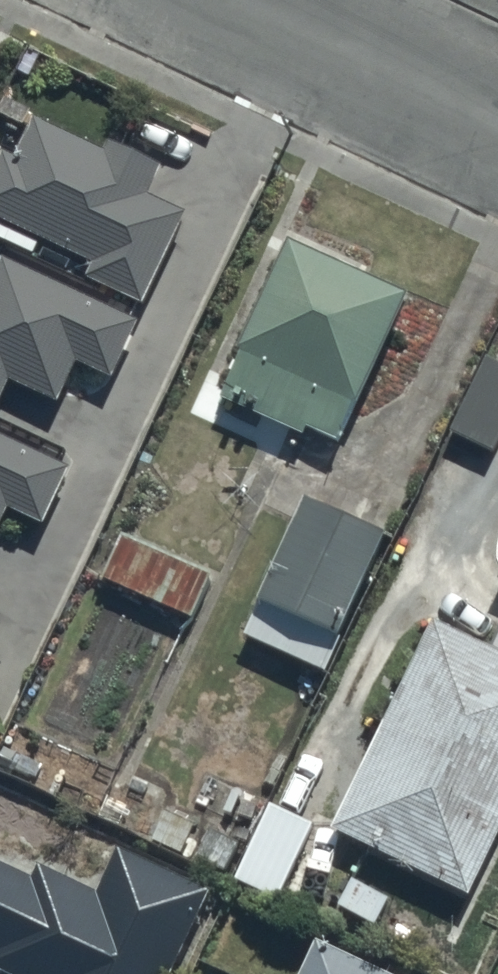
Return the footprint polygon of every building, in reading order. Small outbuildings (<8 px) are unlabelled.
[(40,242),(93,266),(87,280),(145,306),(183,220),(147,204),(160,173),(110,150),(107,157),(36,125),(18,164),(1,157),(0,159),(0,245),(32,260),(40,242)] [(406,302),(286,250),(235,363),(237,364),(218,407),(317,450),(323,438),(340,445),(354,410),(359,412),(406,302)] [(0,266),(0,408),(10,386),(58,408),(78,366),(114,382),(139,328),(1,265),(0,266)] [(444,437),(491,459),(497,444),(497,371),(479,362),(444,437)] [(8,514),(45,531),(71,476),(0,442),(0,531),(8,514)] [(304,501),(239,638),(323,678),(388,540),(304,501)] [(122,544),(104,583),(192,622),(210,583),(122,544)] [(326,832),(467,900),(497,836),(497,659),(427,625),(326,832)] [(312,829),(267,808),(231,885),(277,906),(282,897),(306,908),(325,869),(300,857),(312,829)] [(207,890),(117,848),(98,890),(39,862),(32,876),(0,861),(0,970),(10,973),(168,973),(207,890)] [(312,945),(298,973),(373,973),(312,945)]
